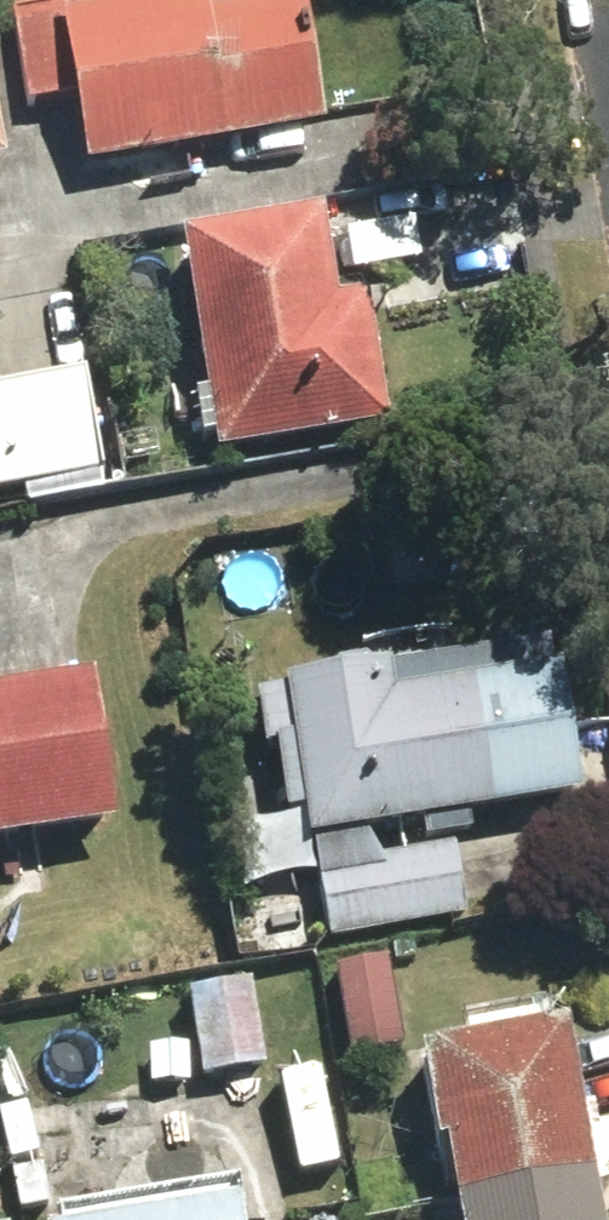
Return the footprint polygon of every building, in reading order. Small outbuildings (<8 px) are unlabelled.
[(11,6),(28,109),(76,102),(87,167),(331,127),(310,0),(48,0),(11,6)] [(420,223),(343,233),(349,276),(426,266),(420,223)] [(335,224),(186,248),(220,454),(392,426),(370,295),(347,299),(335,224)] [(0,395),(0,496),(123,468),(101,372),(0,395)] [(589,803),(566,648),(473,658),(471,638),(366,649),(369,681),(255,693),(262,757),(277,755),(285,823),(312,821),(315,848),(464,824),(589,803)] [(0,689),(0,846),(120,827),(95,674),(0,689)] [(464,824),(315,848),(330,940),(479,916),(464,824)] [(388,950),(337,957),(352,1060),(403,1053),(388,950)] [(255,985),(190,994),(202,1079),(267,1070),(255,985)] [(429,1055),(460,1219),(601,1219),(595,1185),(608,1182),(608,1111),(586,1115),(570,1029),(429,1055)] [(157,1219),(250,1219),(247,1205),(157,1219)]
